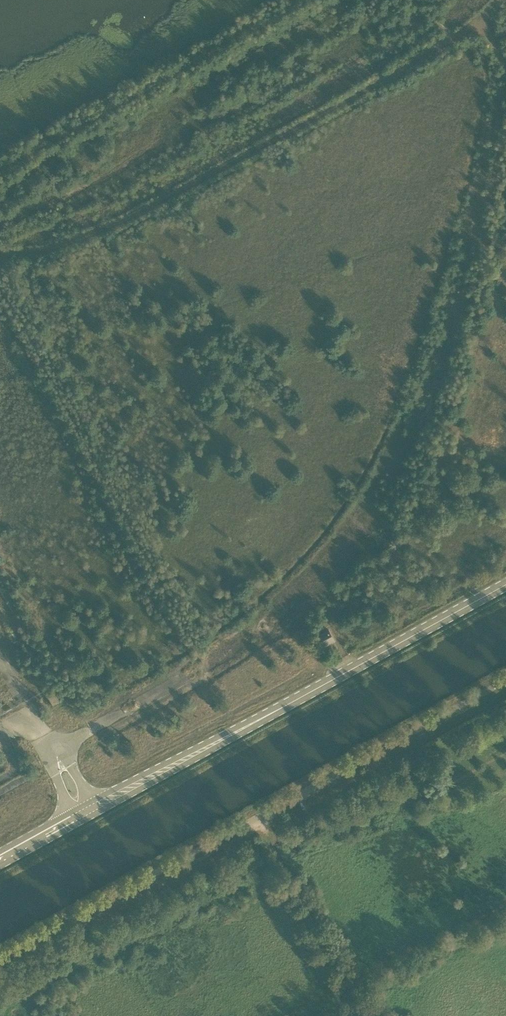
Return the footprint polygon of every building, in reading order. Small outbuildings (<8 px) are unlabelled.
[(330,629),(317,636),(323,648),(336,640),(330,629)] [(46,694),(48,698),(52,706),(60,702),(53,690),(46,694)] [(218,863),(230,857),(226,850),(215,856),(218,863)]
